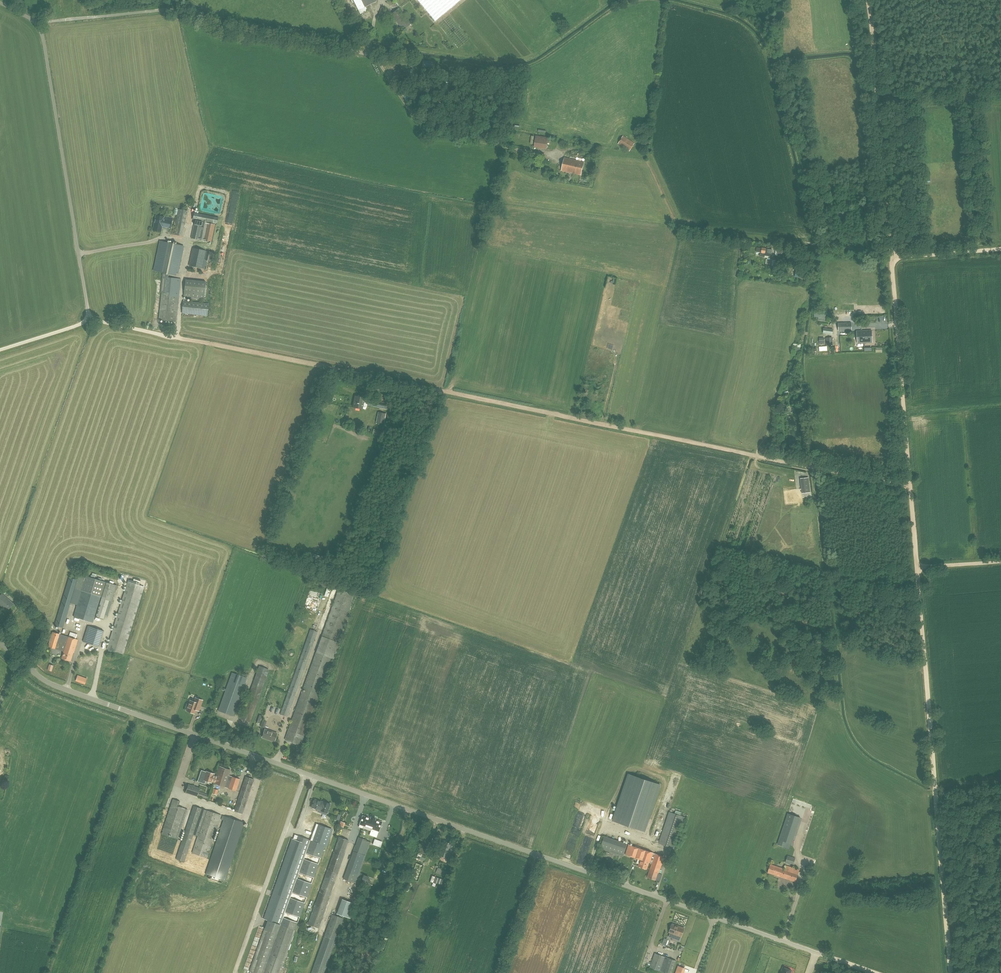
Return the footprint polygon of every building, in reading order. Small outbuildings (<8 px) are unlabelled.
[(364,12),(367,10),(366,6),(376,1),(376,0),(353,0),(360,14),(364,12)] [(435,21),(460,0),(417,0),(435,21)] [(403,30),(411,23),(398,8),(390,15),(403,30)] [(536,135),(534,147),(546,149),(548,137),(536,135)] [(618,144),(629,151),(635,143),(623,136),(618,144)] [(581,175),(584,162),(564,158),(561,171),(581,175)] [(174,234),(182,236),(188,211),(179,209),(174,234)] [(218,217),(194,212),(193,219),(217,224),(218,217)] [(164,219),(164,217),(156,215),(153,230),(161,232),(162,226),(170,228),(172,220),(164,219)] [(215,225),(195,220),(194,225),(191,238),(212,242),(215,225)] [(182,246),(168,243),(162,242),(156,271),(162,273),(168,274),(176,275),(182,246)] [(206,250),(193,248),(189,265),(202,268),(206,250)] [(159,320),(176,322),(179,295),(179,296),(181,279),(168,277),(168,274),(162,273),(160,292),(162,292),(159,320)] [(183,301),(182,313),(207,316),(209,304),(183,301)] [(843,331),(846,331),(845,330),(852,329),(852,323),(839,323),(839,331),(843,331)] [(857,331),(857,343),(872,342),(872,330),(857,331)] [(364,398),(355,396),(353,407),(362,409),(363,404),(366,405),(367,399),(364,398)] [(388,403),(367,399),(366,405),(387,409),(388,403)] [(384,424),(386,413),(378,412),(376,422),(384,424)] [(808,477),(800,478),(802,493),(810,492),(808,477)] [(311,562),(310,563),(322,567),(325,558),(316,555),(309,553),(308,558),(307,558),(306,560),(310,561),(311,562)] [(81,590),(73,616),(93,623),(101,597),(102,597),(107,582),(79,574),(78,580),(75,588),(81,590)] [(78,580),(69,577),(55,625),(63,628),(75,588),(78,580)] [(123,654),(144,586),(128,581),(107,649),(123,654)] [(354,594),(339,589),(322,636),(337,642),(354,594)] [(0,596),(0,604),(7,610),(13,604),(2,594),(0,596)] [(310,629),(280,714),(287,716),(317,632),(310,629)] [(60,634),(53,632),(48,646),(56,649),(60,634)] [(65,645),(61,658),(70,661),(73,652),(74,652),(78,640),(60,634),(57,643),(65,645)] [(337,642),(330,639),(324,655),(331,658),(337,642)] [(324,655),(316,653),(285,740),(300,745),(331,658),(324,655)] [(259,666),(256,674),(240,718),(250,722),(269,669),(259,666)] [(218,710),(233,716),(247,678),(232,672),(218,710)] [(85,684),(87,678),(78,675),(76,681),(85,684)] [(197,698),(196,698),(195,698),(194,702),(190,700),(187,711),(194,713),(195,709),(197,705),(200,706),(202,700),(197,698)] [(274,741),(277,733),(265,729),(262,737),(274,741)] [(220,766),(217,776),(214,783),(225,787),(227,780),(230,781),(228,788),(236,790),(240,779),(228,775),(230,770),(220,766)] [(214,783),(217,776),(214,775),(214,774),(206,771),(205,775),(201,773),(198,781),(204,783),(205,780),(211,782),(212,781),(214,782),(214,783)] [(660,784),(628,773),(612,820),(645,831),(660,784)] [(242,813),(245,805),(254,779),(246,776),(234,811),(242,813)] [(200,788),(188,784),(186,792),(197,796),(200,788)] [(173,799),(162,834),(176,838),(186,809),(178,806),(180,801),(173,799)] [(326,815),(330,804),(323,801),(323,803),(321,802),(321,801),(315,799),(312,807),(320,810),(319,812),(326,815)] [(206,810),(193,806),(176,858),(185,861),(194,834),(198,835),(206,810)] [(208,858),(221,815),(206,810),(198,835),(192,853),(208,858)] [(659,843),(672,848),(674,848),(684,817),(681,816),(682,812),(676,810),(675,814),(670,812),(659,843)] [(323,814),(314,811),(308,828),(313,830),(312,833),(314,834),(312,841),(325,845),(327,846),(331,834),(323,831),(325,826),(319,824),(323,814)] [(780,840),(792,844),(800,817),(788,814),(780,840)] [(219,878),(225,880),(244,822),(222,815),(221,819),(223,820),(205,874),(212,876),(211,879),(218,881),(219,878)] [(361,816),(358,826),(361,827),(362,825),(378,830),(378,829),(379,829),(381,821),(374,819),(374,818),(370,816),(370,817),(365,816),(364,817),(361,816)] [(325,845),(297,835),(287,865),(314,875),(325,845)] [(628,843),(604,835),(600,847),(623,855),(628,843)] [(356,883),(370,842),(366,840),(367,839),(358,836),(353,851),(354,851),(344,879),(356,883)] [(348,840),(339,837),(335,850),(344,853),(348,840)] [(442,841),(439,851),(436,850),(435,854),(438,855),(447,858),(452,844),(442,841)] [(653,853),(628,844),(625,854),(641,859),(638,866),(646,869),(649,862),(650,862),(653,853)] [(344,853),(335,850),(327,870),(337,874),(345,853),(344,853)] [(416,858),(424,861),(426,856),(418,853),(416,858)] [(653,853),(650,862),(652,863),(647,877),(656,880),(664,857),(653,853)] [(793,865),(795,858),(788,855),(785,863),(793,865)] [(450,865),(440,861),(436,873),(445,876),(450,865)] [(416,863),(412,874),(409,873),(408,878),(417,881),(423,866),(416,863)] [(287,865),(278,890),(306,900),(314,875),(287,865)] [(795,881),(799,870),(786,865),(784,869),(770,865),(768,872),(795,881)] [(446,880),(431,874),(429,879),(444,885),(446,880)] [(371,881),(368,879),(369,877),(364,875),(363,875),(362,878),(363,879),(364,879),(363,882),(370,885),(371,881)] [(324,878),(307,924),(308,924),(319,928),(326,908),(334,882),(324,878)] [(268,920),(295,930),(306,900),(278,890),(268,920)] [(336,940),(343,918),(332,914),(324,936),(336,940)] [(268,920),(250,971),(255,972),(280,972),(295,930),(268,920)] [(681,937),(685,928),(672,923),(669,933),(681,937)] [(324,936),(311,972),(324,972),(336,940),(324,936)] [(389,939),(385,937),(380,950),(385,951),(389,939)] [(676,960),(655,953),(650,967),(663,972),(672,972),(676,960)]
